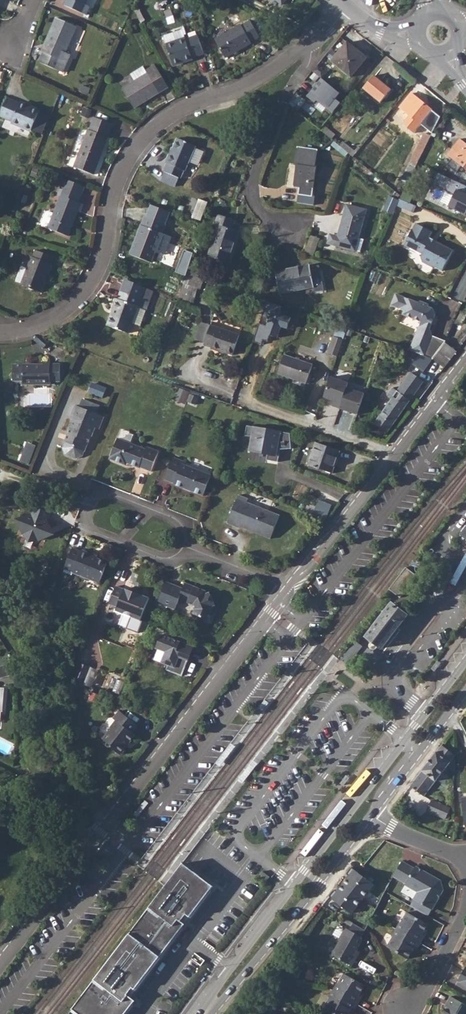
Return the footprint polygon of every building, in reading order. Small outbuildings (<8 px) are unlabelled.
[(64,5),(87,15),(91,7),(86,5),(88,0),(66,0),(64,5)] [(44,53),(40,63),(63,72),(70,54),(66,52),(77,27),(56,18),(41,52),(44,53)] [(216,34),(223,54),(252,44),(251,41),(261,38),(254,21),(244,25),(243,23),(216,34)] [(186,37),(169,43),(168,43),(174,62),(192,57),(192,54),(203,51),(198,33),(186,37)] [(368,57),(353,43),(336,61),(352,75),(368,57)] [(151,70),(135,79),(124,87),(136,106),(170,84),(158,62),(149,67),(151,70)] [(391,90),(374,76),(363,89),(380,103),(391,90)] [(326,77),(311,95),(317,100),(321,96),(331,104),(329,106),(335,111),(342,102),(338,98),(343,92),(326,77)] [(412,117),(432,134),(441,117),(411,93),(400,107),(400,108),(396,114),(407,123),(412,117)] [(32,131),(33,129),(39,112),(40,111),(20,103),(20,104),(7,99),(0,116),(13,122),(12,123),(32,131)] [(91,111),(84,108),(82,115),(89,118),(91,111)] [(50,117),(39,112),(33,129),(44,133),(50,117)] [(74,167),(94,175),(108,137),(107,137),(112,124),(94,117),(89,130),(88,130),(74,167)] [(237,117),(229,118),(229,125),(238,124),(237,117)] [(424,155),(431,135),(423,132),(416,152),(424,155)] [(185,168),(195,142),(176,134),(169,151),(167,151),(164,160),(167,161),(160,177),(176,184),(179,175),(180,175),(184,167),(185,168)] [(465,167),(465,139),(462,136),(449,153),(465,167)] [(442,146),(434,141),(426,156),(434,160),(442,146)] [(297,175),(316,181),(318,164),(316,162),(318,146),(299,143),(297,161),(299,161),(297,175)] [(313,198),(316,181),(297,175),(296,182),(302,183),(300,197),(313,198)] [(457,176),(453,183),(459,186),(450,202),(465,210),(465,180),(457,176)] [(77,201),(84,185),(67,178),(60,193),(63,195),(57,211),(51,209),(49,210),(44,221),(45,224),(51,226),(67,234),(77,209),(79,210),(81,203),(77,201)] [(208,202),(198,199),(191,217),(201,221),(208,202)] [(411,213),(416,205),(399,199),(396,207),(411,213)] [(356,246),(369,210),(350,203),(340,232),(335,230),(332,232),(330,236),(337,239),(356,246)] [(218,226),(209,254),(229,261),(238,232),(232,230),(235,220),(218,215),(215,225),(218,226)] [(130,255),(151,263),(166,224),(145,216),(130,255)] [(428,239),(432,232),(422,229),(414,223),(405,239),(403,247),(408,251),(407,255),(410,258),(414,261),(421,264),(431,267),(433,266),(441,270),(444,260),(452,251),(428,239)] [(306,252),(315,255),(320,238),(311,235),(306,252)] [(21,283),(21,285),(41,293),(52,264),(51,264),(54,257),(36,250),(33,257),(32,257),(27,268),(21,283)] [(315,284),(313,262),(278,265),(280,287),(315,284)] [(27,268),(22,266),(16,281),(21,283),(27,268)] [(201,289),(204,280),(187,274),(179,298),(193,302),(197,288),(201,289)] [(107,323),(128,331),(141,297),(122,289),(115,302),(107,323)] [(420,321),(431,326),(434,314),(433,310),(425,307),(426,304),(418,301),(417,303),(394,293),(389,306),(402,310),(401,316),(419,323),(420,321)] [(430,360),(438,348),(444,341),(431,336),(429,330),(431,326),(420,321),(419,323),(408,349),(430,360)] [(205,342),(211,326),(202,323),(196,339),(205,342)] [(233,355),(240,335),(211,325),(211,326),(205,342),(204,345),(211,347),(211,349),(218,351),(219,350),(233,355)] [(338,336),(333,333),(326,353),(331,356),(337,357),(344,337),(338,336)] [(444,368),(455,352),(444,341),(438,348),(430,360),(444,368)] [(311,364),(283,354),(279,364),(276,375),(305,384),(306,374),(311,364)] [(417,358),(414,364),(426,370),(429,363),(417,358)] [(25,387),(47,387),(47,383),(57,383),(57,366),(48,366),(47,361),(40,361),(40,367),(30,367),(30,365),(16,365),(15,382),(24,382),(25,387)] [(413,397),(424,382),(414,377),(409,373),(396,390),(391,386),(385,394),(389,397),(371,425),(377,430),(387,436),(400,415),(413,397)] [(347,383),(329,377),(323,388),(321,399),(339,405),(338,410),(355,415),(361,394),(345,388),(347,383)] [(93,382),(89,391),(103,397),(107,388),(93,382)] [(187,404),(190,392),(180,389),(177,401),(187,404)] [(94,430),(97,432),(103,417),(73,405),(68,418),(72,419),(67,431),(69,431),(64,445),(64,454),(76,458),(81,455),(86,439),(90,440),(94,430)] [(289,449),(289,433),(246,425),(243,438),(249,438),(247,451),(256,459),(268,460),(276,462),(279,450),(289,449)] [(116,437),(107,459),(125,466),(126,464),(142,470),(142,468),(151,471),(159,451),(149,447),(147,451),(116,437)] [(316,470),(332,474),(340,452),(326,446),(315,441),(308,461),(316,470)] [(25,442),(20,461),(31,464),(36,445),(25,442)] [(181,462),(171,458),(164,469),(162,482),(169,484),(174,485),(202,496),(209,477),(181,465),(181,462)] [(232,525),(272,541),(281,517),(244,502),(245,498),(235,494),(224,523),(232,527),(232,525)] [(40,543),(55,536),(49,521),(53,506),(34,500),(30,514),(24,515),(18,521),(24,536),(40,543)] [(327,519),(332,504),(318,500),(314,515),(327,519)] [(457,537),(465,543),(465,524),(457,537)] [(82,550),(69,549),(65,559),(61,571),(72,577),(73,573),(99,584),(109,561),(91,554),(92,553),(83,549),(82,550)] [(414,578),(403,569),(386,590),(397,599),(414,578)] [(185,582),(183,587),(166,581),(158,603),(176,609),(179,600),(196,606),(193,614),(209,621),(215,608),(213,605),(216,603),(210,590),(206,592),(207,589),(195,584),(195,586),(185,582)] [(113,611),(141,619),(150,599),(128,589),(118,585),(112,591),(110,602),(116,605),(113,611)] [(379,650),(404,618),(388,605),(363,637),(379,650)] [(164,671),(181,678),(193,647),(161,633),(155,636),(152,642),(152,650),(155,651),(152,659),(166,667),(164,671)] [(89,668),(75,661),(68,681),(82,689),(89,668)] [(0,668),(0,678),(9,675),(6,666),(0,668)] [(102,743),(115,754),(123,744),(120,741),(128,731),(127,728),(131,722),(115,710),(95,733),(104,740),(102,743)] [(236,746),(232,744),(217,763),(221,766),(236,746)] [(455,756),(442,745),(410,786),(424,797),(448,766),(454,771),(455,771),(455,769),(455,766),(456,760),(454,758),(455,756)] [(259,764),(254,760),(239,780),(243,783),(259,764)] [(451,809),(432,800),(427,811),(446,819),(447,816),(451,809)] [(414,899),(432,910),(444,890),(441,881),(433,876),(432,877),(426,874),(427,873),(416,866),(415,868),(402,861),(394,877),(406,884),(405,885),(418,892),(414,899)] [(71,1009),(78,1013),(125,1013),(140,994),(132,989),(138,981),(140,983),(185,923),(181,921),(187,914),(190,916),(213,886),(182,864),(71,1009)] [(360,874),(351,867),(346,874),(349,876),(337,892),(334,890),(329,896),(352,914),(374,884),(364,877),(360,874)] [(263,871),(259,876),(266,881),(270,877),(263,871)] [(432,910),(414,899),(410,906),(429,917),(432,910)] [(422,935),(428,925),(407,913),(401,923),(400,922),(392,936),(393,937),(387,947),(408,959),(414,949),(417,950),(425,936),(422,935)] [(365,930),(353,923),(349,930),(346,928),(338,941),(340,941),(332,955),(352,966),(358,956),(355,955),(363,941),(362,937),(365,930)] [(458,981),(465,986),(465,967),(458,981)] [(365,986),(344,974),(338,984),(337,984),(329,997),(330,998),(324,1008),(334,1013),(349,1013),(351,1010),(353,1012),(362,998),(359,996),(365,986)] [(317,1004),(324,1008),(330,998),(329,997),(323,994),(317,1004)] [(451,996),(445,1006),(447,1007),(443,1013),(465,1013),(465,1005),(451,996)]
